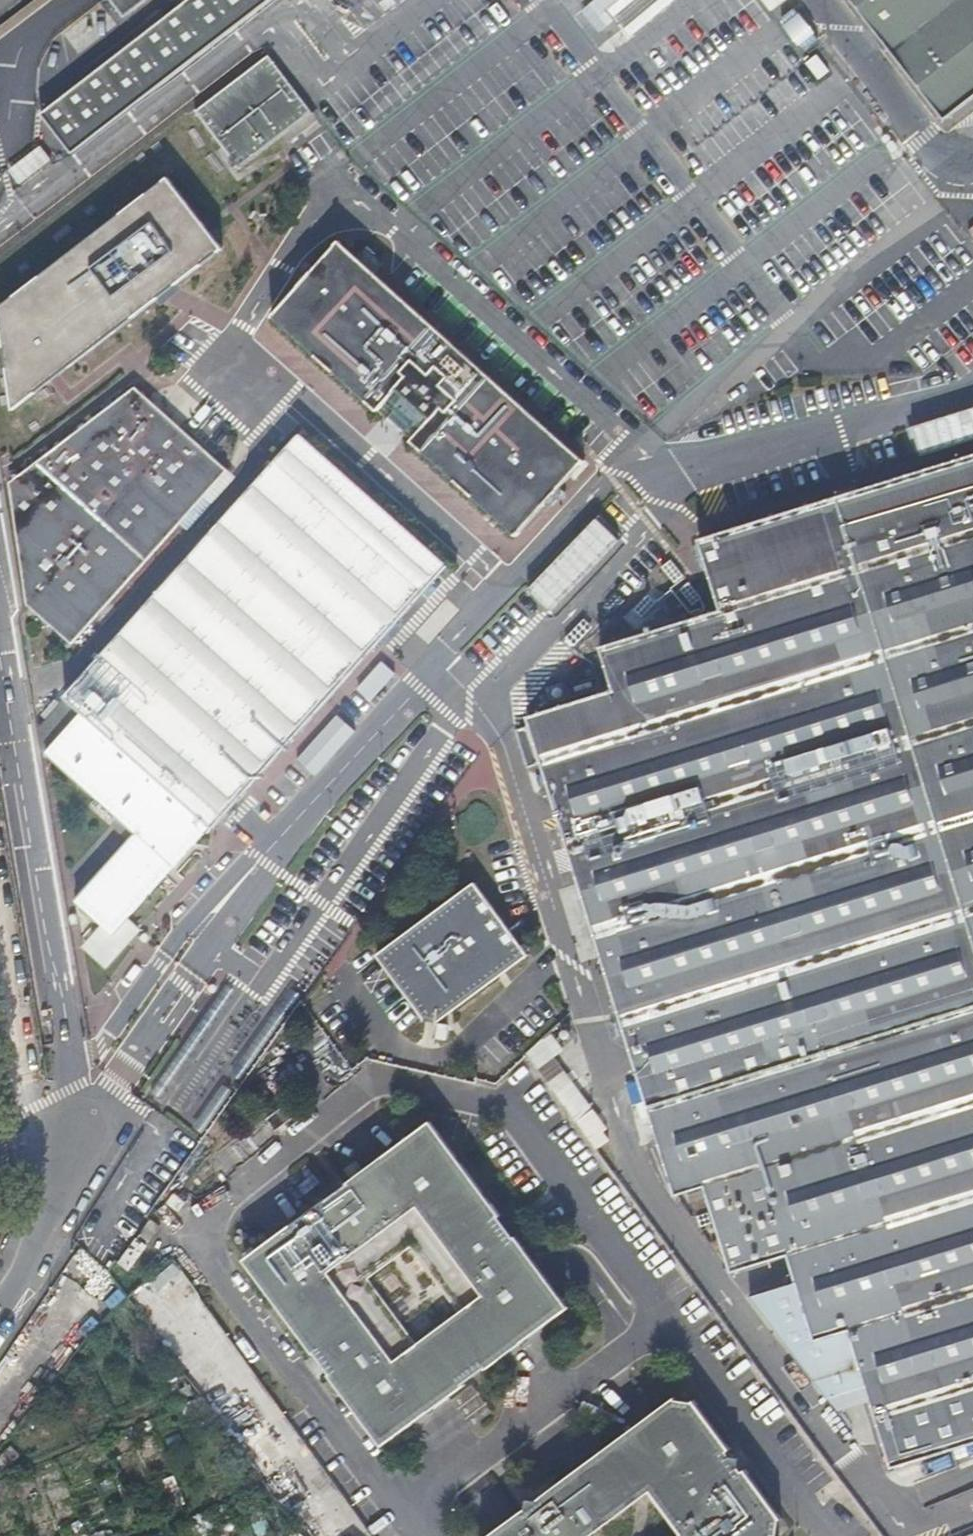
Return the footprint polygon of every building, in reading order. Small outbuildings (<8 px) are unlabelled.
[(68,155),(271,0),(187,0),(37,114),(68,155)] [(121,14),(140,0),(110,0),(121,14)] [(605,5),(617,20),(641,0),(610,0),(605,5)] [(972,100),(972,0),(853,0),(947,120),(972,100)] [(794,9),(777,21),(796,48),(813,37),(794,9)] [(231,154),(235,159),(238,163),(311,107),(267,49),(194,104),(231,154)] [(155,130),(210,202),(242,177),(188,105),(155,130)] [(885,139),(890,135),(878,120),(873,124),(885,139)] [(11,168),(20,183),(49,166),(40,151),(11,168)] [(0,294),(0,406),(9,405),(221,253),(166,177),(162,177),(0,294)] [(332,241),(263,317),(511,538),(580,461),(332,241)] [(24,597),(69,637),(225,464),(132,380),(7,476),(24,597)] [(63,691),(79,706),(207,822),(441,564),(297,433),(63,691)] [(696,535),(717,605),(685,615),(668,620),(597,642),(610,685),(524,711),(527,722),(555,813),(636,1077),(646,1111),(671,1191),(700,1182),(726,1268),(783,1251),(791,1278),(809,1337),(844,1326),(861,1382),(886,1464),(972,1437),(972,450),(696,535)] [(594,515),(522,589),(546,613),(619,539),(594,515)] [(666,615),(668,620),(685,615),(683,610),(666,615)] [(376,661),(354,690),(371,703),(392,673),(376,661)] [(40,741),(44,745),(79,706),(63,691),(36,723),(40,741)] [(44,745),(115,810),(134,826),(126,834),(72,894),(109,928),(207,822),(79,706),(44,745)] [(515,725),(543,817),(555,813),(527,722),(515,725)] [(134,826),(115,810),(108,818),(126,834),(134,826)] [(467,867),(503,917),(528,899),(492,849),(467,867)] [(373,949),(421,1014),(433,1016),(524,950),(470,877),(373,949)] [(525,1055),(536,1069),(596,1150),(610,1140),(604,1132),(608,1129),(554,1057),(563,1050),(549,1033),(525,1055)] [(636,1114),(646,1111),(636,1077),(626,1080),(636,1114)] [(214,1080),(188,1116),(200,1124),(226,1089),(214,1080)] [(294,1101),(268,1120),(277,1133),(303,1113),(294,1101)] [(376,1439),(459,1379),(456,1374),(476,1360),(479,1364),(562,1305),(513,1239),(507,1243),(492,1223),(498,1219),(428,1126),(347,1183),(351,1189),(331,1203),(328,1198),(244,1258),(313,1353),(318,1350),(332,1369),(327,1373),(376,1439)] [(148,1282),(169,1305),(190,1287),(169,1264),(148,1282)] [(809,1337),(791,1278),(744,1292),(822,1394),(861,1382),(844,1326),(809,1337)] [(782,1524),(744,1474),(738,1479),(722,1459),(729,1453),(691,1403),(672,1400),(487,1535),(590,1535),(647,1493),(678,1534),(676,1535),(779,1535),(782,1524)] [(287,1518),(313,1501),(283,1458),(258,1476),(287,1518)] [(300,1527),(318,1513),(311,1504),(293,1518),(300,1527)] [(325,1535),(349,1535),(341,1525),(325,1535)]
